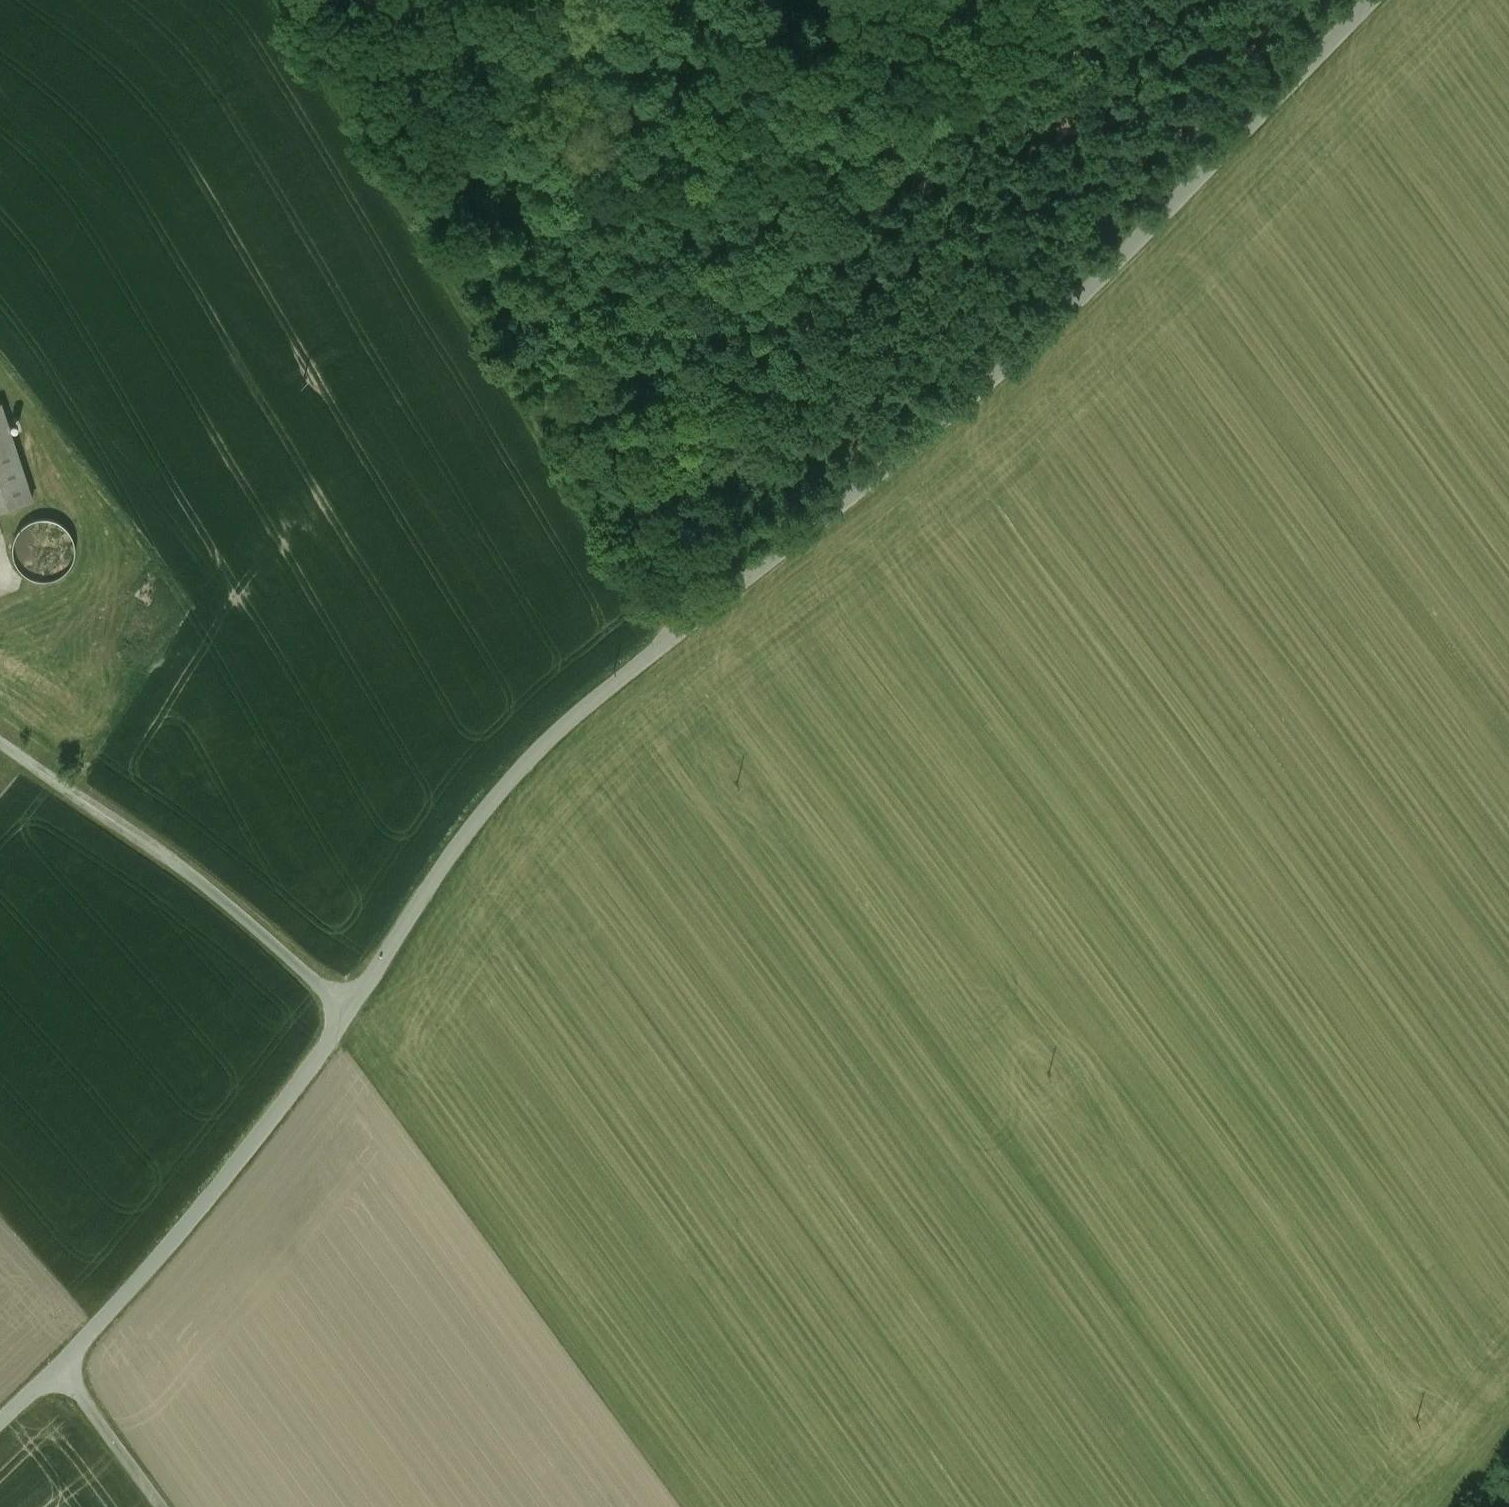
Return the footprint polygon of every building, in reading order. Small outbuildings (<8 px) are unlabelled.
[(0,403),(0,510),(32,500),(0,403)] [(58,523),(53,521),(47,520),(42,520),(37,521),(32,522),(28,524),(24,527),(20,530),(18,533),(16,536),(13,541),(12,544),(12,547),(11,551),(12,555),(12,558),(13,561),(14,563),(16,566),(18,569),(21,572),(25,576),(29,579),(33,580),(40,582),(46,582),(53,581),(57,580),(62,577),(66,574),(69,572),(71,570),(73,566),(76,561),(77,557),(77,554),(78,551),(77,547),(76,542),(75,539),(72,534),(69,530),(64,526),(58,523)]
